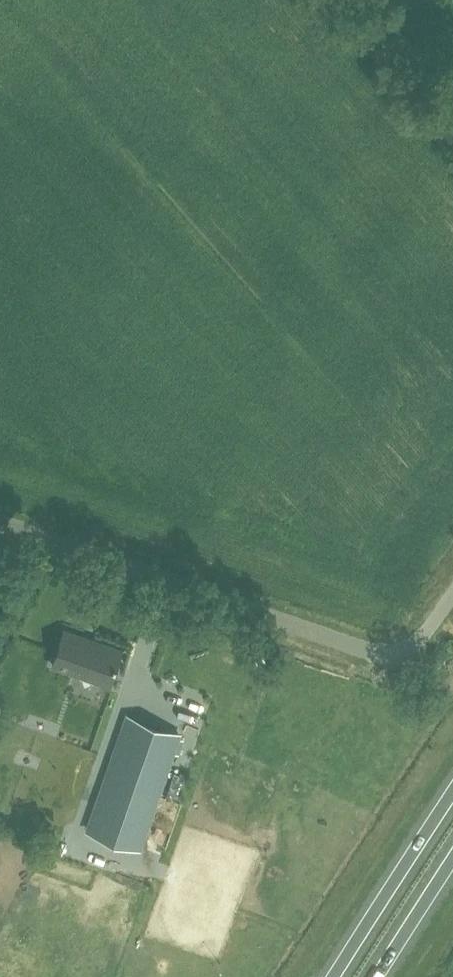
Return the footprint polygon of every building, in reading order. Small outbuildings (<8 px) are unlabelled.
[(110,684),(122,650),(65,630),(53,665),(110,684)] [(180,734),(129,716),(89,830),(140,847),(180,734)]
